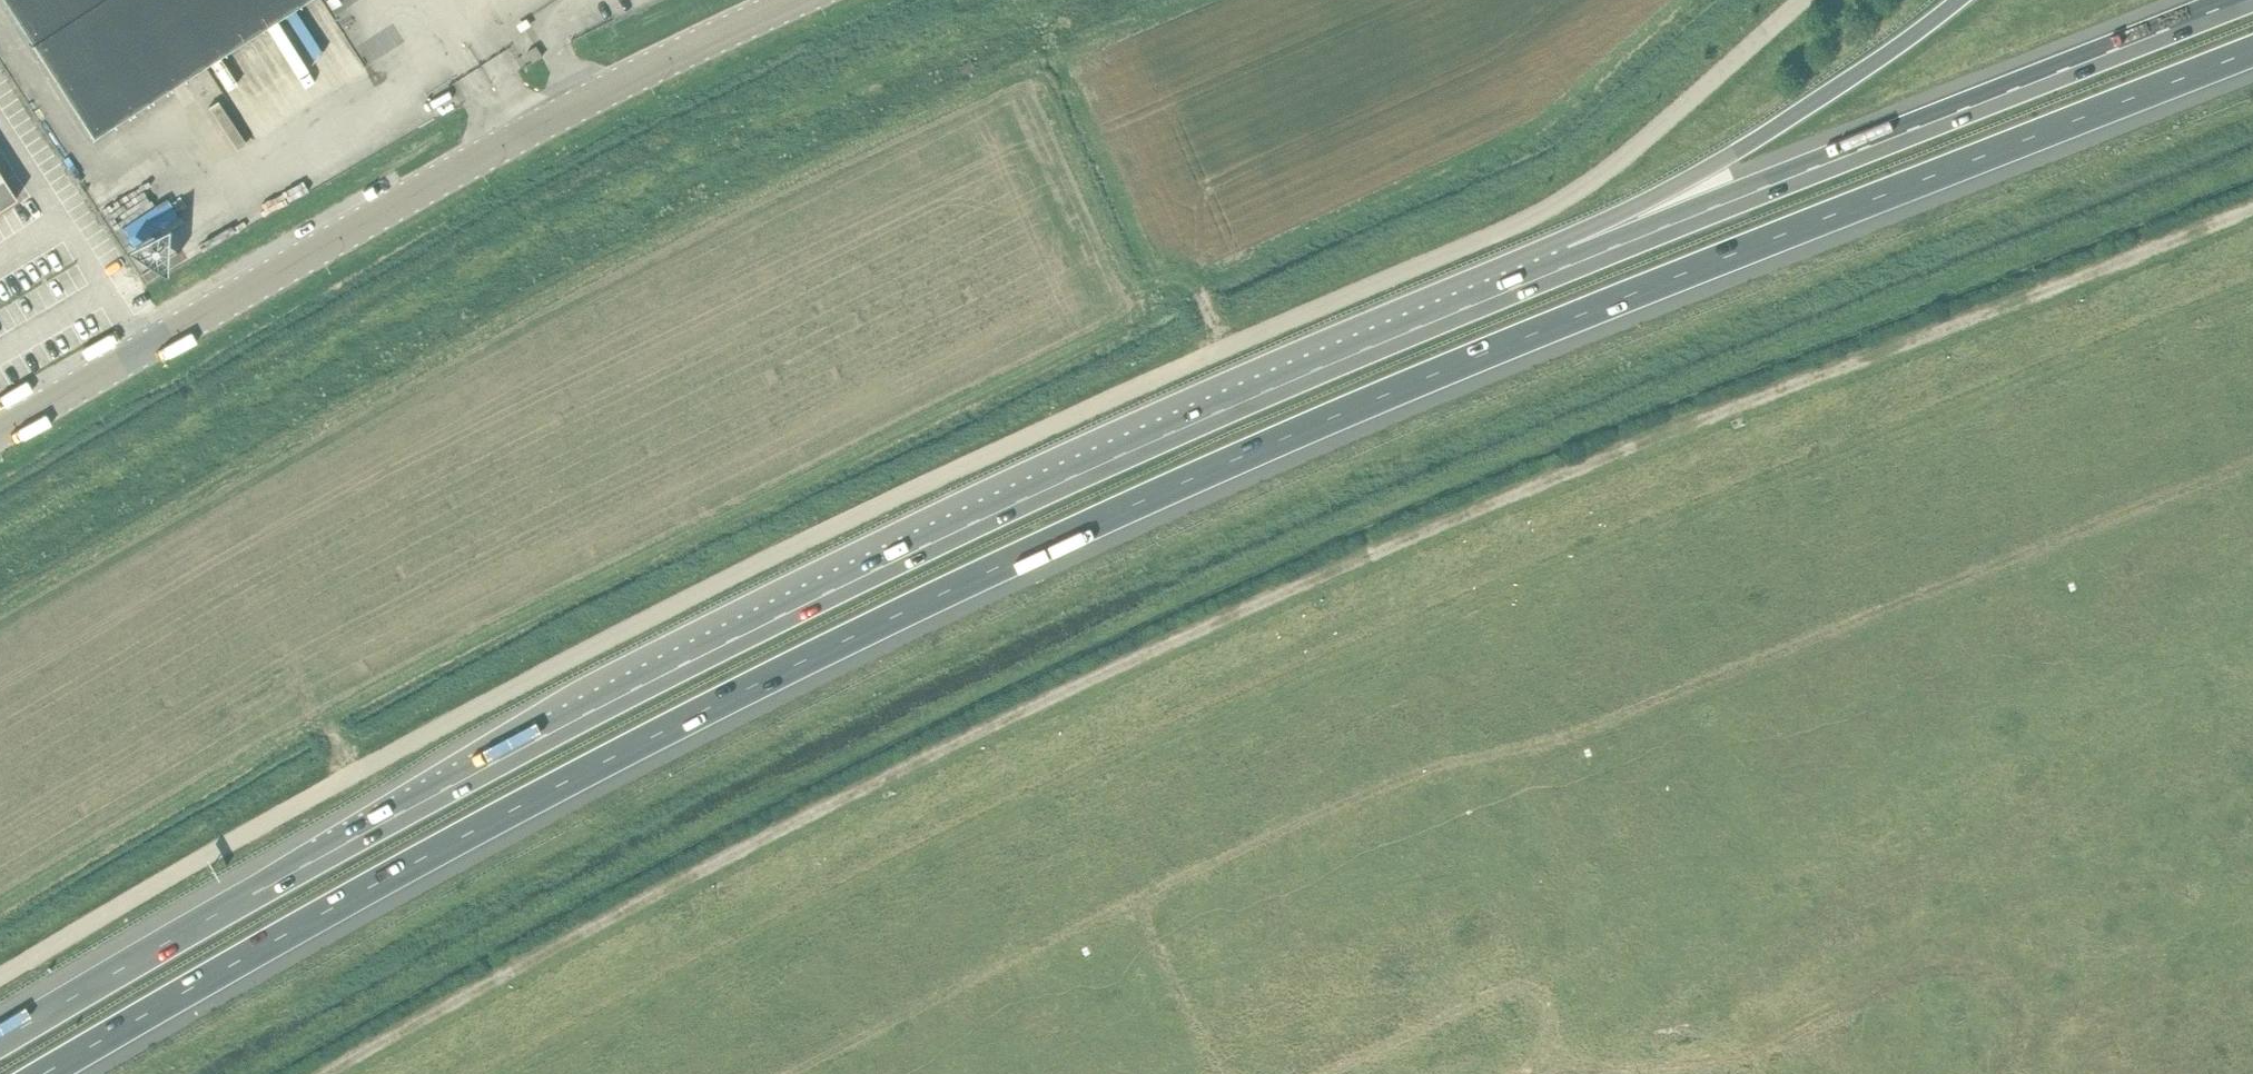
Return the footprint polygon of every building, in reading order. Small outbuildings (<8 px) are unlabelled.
[(92,138),(305,0),(2,0),(92,138)] [(533,62),(543,56),(537,46),(527,52),(533,62)] [(16,199),(0,175),(0,210),(16,199)] [(147,231),(137,237),(150,255),(159,248),(147,231)]
